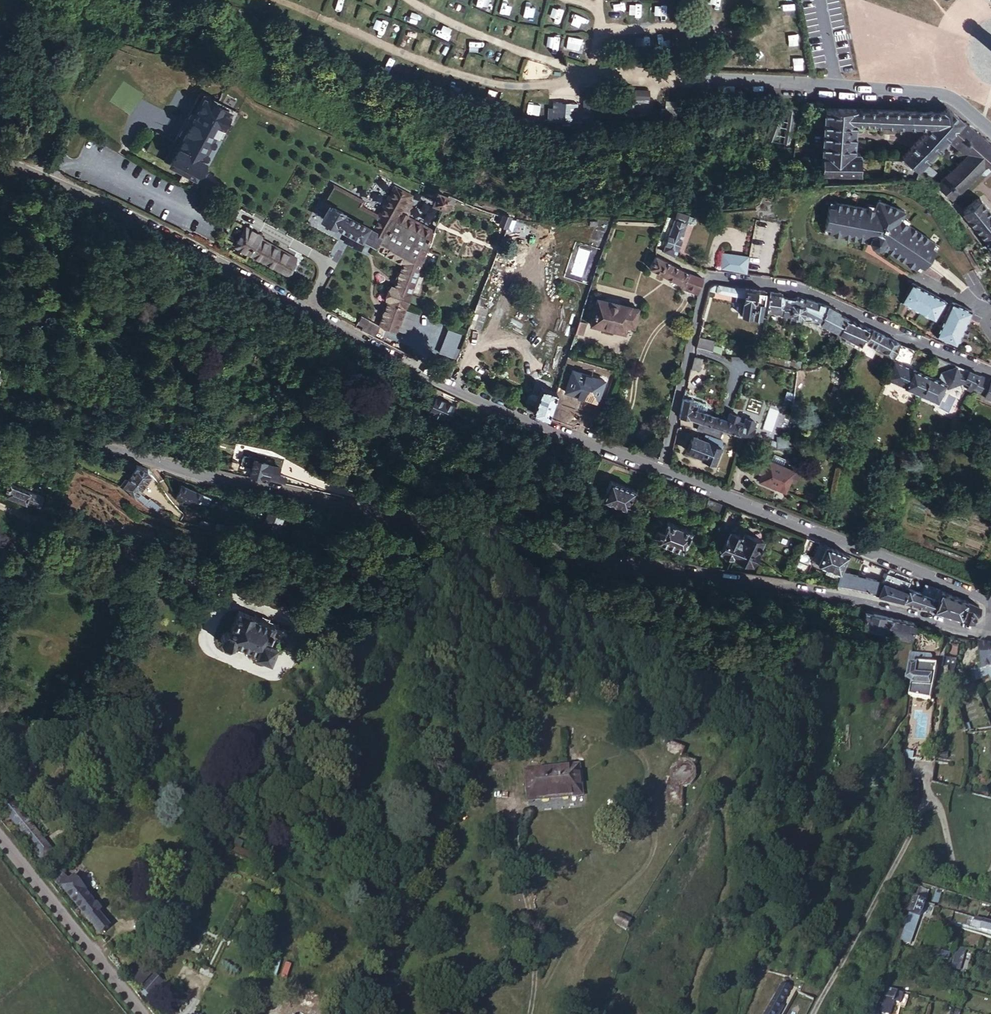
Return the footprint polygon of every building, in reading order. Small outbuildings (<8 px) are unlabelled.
[(87,23),(82,33),(89,37),(94,27),(87,23)] [(607,124),(629,125),(629,119),(630,97),(636,98),(636,89),(630,89),(630,84),(619,83),(618,96),(596,95),(596,97),(594,124),(595,124),(601,125),(601,130),(601,137),(606,137),(607,124)] [(636,98),(649,99),(649,90),(636,89),(636,98)] [(216,98),(199,90),(197,94),(214,102),(216,98)] [(144,149),(164,159),(197,94),(196,93),(193,99),(183,94),(178,106),(174,104),(171,104),(169,106),(168,108),(168,112),(169,117),(172,118),(168,126),(165,125),(160,134),(153,131),(144,149)] [(197,94),(164,159),(194,175),(227,110),(214,102),(197,94)] [(630,97),(629,119),(649,121),(649,99),(636,98),(630,97)] [(440,108),(431,105),(428,116),(437,118),(440,108)] [(555,111),(554,125),(572,125),(572,121),(574,121),(575,121),(576,117),(578,117),(579,106),(570,106),(569,116),(562,116),(563,105),(555,105),(555,111)] [(791,140),(795,107),(782,106),(769,139),(772,143),(775,143),(785,113),(788,113),(784,145),(787,145),(791,140)] [(947,107),(943,112),(930,127),(903,159),(918,173),(919,172),(928,180),(929,181),(932,177),(926,164),(948,139),(963,122),(947,107)] [(919,127),(932,111),(824,108),(822,164),(821,175),(823,175),(861,177),(862,158),(860,155),(854,155),(856,122),(875,123),(875,125),(919,127)] [(930,127),(943,112),(932,111),(919,127),(930,127)] [(963,122),(948,139),(954,144),(954,146),(955,147),(956,146),(960,150),(957,154),(963,159),(959,164),(956,162),(955,163),(958,165),(952,171),(950,170),(948,171),(951,173),(938,187),(939,188),(953,201),(966,187),(968,189),(969,188),(967,186),(973,179),(975,182),(976,181),(974,178),(979,173),(983,176),(986,175),(990,171),(990,146),(963,122)] [(0,136),(0,148),(4,149),(8,135),(1,133),(0,136)] [(182,172),(178,180),(187,184),(191,177),(182,172)] [(381,323),(398,329),(404,312),(435,234),(436,230),(407,215),(413,205),(411,204),(406,202),(409,197),(411,192),(394,184),(378,215),(359,205),(361,200),(331,184),(324,198),(322,198),(317,207),(325,211),(322,217),(387,251),(386,254),(405,263),(396,286),(394,286),(389,299),(390,299),(381,323)] [(445,206),(450,195),(440,191),(435,202),(445,206)] [(980,199),(963,214),(990,247),(990,212),(980,199)] [(830,206),(826,229),(831,229),(830,234),(865,240),(870,241),(872,246),(878,248),(883,246),(887,248),(916,268),(919,264),(923,267),(929,259),(936,249),(932,246),(934,242),(908,224),(902,219),(903,216),(905,211),(878,200),(876,205),(875,209),(868,208),(836,202),(835,207),(830,206)] [(674,216),(663,251),(675,257),(687,222),(691,222),(693,220),(694,216),(693,214),(682,212),(675,211),(674,216)] [(509,225),(512,216),(503,215),(500,222),(501,222),(509,225)] [(261,237),(245,229),(236,246),(285,273),(293,258),(259,240),(261,237)] [(679,267),(657,255),(650,268),(684,285),(683,287),(699,294),(704,279),(694,276),(679,267)] [(935,320),(946,301),(912,282),(901,302),(935,320)] [(761,318),(765,291),(757,290),(738,288),(735,288),(714,284),(710,287),(709,291),(745,297),(743,315),(761,318)] [(834,290),(832,295),(844,301),(848,295),(838,290),(837,292),(834,290)] [(792,316),(794,298),(785,297),(783,297),(782,295),(782,294),(775,293),(770,292),(768,311),(783,314),(783,315),(792,316)] [(804,314),(806,300),(802,299),(797,297),(796,298),(794,298),(792,316),(793,316),(804,317),(804,314)] [(598,299),(591,323),(625,331),(626,324),(634,326),(638,308),(598,299)] [(840,333),(847,318),(847,317),(842,315),(839,313),(839,312),(828,305),(806,299),(806,300),(804,314),(813,318),(813,319),(833,330),(834,330),(839,332),(840,333)] [(952,301),(936,336),(957,345),(972,310),(952,301)] [(489,308),(483,305),(479,304),(471,326),(480,330),(489,308)] [(861,342),(869,327),(861,324),(847,318),(840,333),(847,336),(861,342)] [(586,323),(580,321),(576,334),(582,336),(586,323)] [(895,356),(900,343),(891,339),(873,329),(872,330),(869,327),(861,342),(861,344),(866,347),(863,353),(873,356),(876,347),(895,356)] [(861,344),(861,342),(847,336),(846,340),(859,347),(861,344)] [(712,351),(721,355),(722,347),(713,346),(714,341),(698,338),(696,347),(712,351)] [(886,379),(921,394),(929,375),(909,366),(917,349),(900,343),(895,356),(891,366),(889,373),(886,379)] [(760,363),(761,356),(755,353),(752,359),(760,363)] [(703,359),(694,357),(691,368),(700,370),(703,359)] [(785,368),(797,371),(798,363),(786,360),(785,368)] [(929,375),(921,394),(938,402),(946,382),(948,387),(950,386),(951,387),(962,383),(961,382),(964,381),(969,384),(968,386),(973,389),(980,375),(956,365),(943,360),(935,378),(929,375)] [(876,368),(889,373),(891,366),(879,361),(876,368)] [(573,369),(565,392),(598,403),(605,381),(573,369)] [(980,375),(973,389),(972,391),(985,395),(990,380),(990,379),(980,375)] [(533,413),(548,419),(557,392),(550,389),(552,383),(540,378),(536,381),(533,392),(540,394),(536,405),(533,413)] [(427,386),(420,383),(416,390),(423,393),(427,386)] [(540,394),(533,392),(528,394),(526,398),(529,403),(536,405),(540,394)] [(437,398),(430,414),(448,423),(456,407),(437,398)] [(683,398),(680,416),(688,418),(699,422),(713,426),(715,416),(692,409),(693,400),(683,398)] [(217,399),(215,410),(234,414),(236,403),(217,399)] [(713,426),(723,429),(739,434),(744,422),(739,420),(737,424),(723,419),(724,415),(718,413),(717,417),(715,416),(713,426)] [(713,426),(699,422),(697,429),(720,436),(723,429),(713,426)] [(744,422),(739,434),(741,434),(744,435),(745,435),(749,423),(744,422)] [(715,462),(723,440),(706,434),(703,439),(693,435),(687,450),(703,456),(702,457),(706,458),(706,459),(712,462),(712,461),(715,462)] [(778,447),(788,446),(789,436),(777,437),(778,447)] [(855,456),(871,460),(873,455),(857,449),(854,456),(855,456)] [(254,459),(249,476),(268,480),(269,476),(276,477),(279,466),(254,459)] [(760,481),(786,492),(794,471),(768,460),(760,481)] [(146,468),(136,464),(126,481),(123,479),(118,487),(121,489),(143,507),(156,513),(158,509),(149,501),(148,502),(137,494),(150,474),(146,468)] [(912,470),(917,472),(927,474),(929,469),(925,468),(913,465),(912,470)] [(8,488),(6,494),(37,507),(42,496),(13,484),(13,482),(11,480),(10,479),(8,479),(6,480),(5,482),(4,483),(4,485),(5,487),(7,487),(8,488)] [(602,501),(627,510),(634,490),(610,481),(602,501)] [(180,485),(176,497),(184,501),(183,505),(195,511),(197,507),(202,509),(207,496),(180,485)] [(357,499),(367,502),(370,489),(360,486),(357,499)] [(49,497),(44,507),(50,510),(55,500),(49,497)] [(263,525),(278,530),(282,517),(268,513),(263,525)] [(682,551),(690,530),(666,520),(662,529),(656,527),(653,534),(659,537),(657,542),(682,551)] [(211,530),(231,532),(232,526),(212,524),(211,530)] [(730,531),(722,553),(753,565),(763,539),(743,532),(741,536),(730,531)] [(815,541),(809,539),(803,555),(814,559),(820,543),(815,541)] [(818,565),(826,545),(820,543),(814,559),(812,563),(818,565)] [(841,573),(848,554),(826,545),(818,565),(841,574),(841,573)] [(894,600),(903,603),(908,588),(911,582),(889,574),(890,571),(888,570),(884,583),(878,597),(894,600)] [(873,596),(878,597),(884,583),(864,578),(841,573),(841,574),(837,588),(858,593),(873,596)] [(921,608),(933,611),(935,605),(932,603),(937,589),(925,584),(921,594),(918,592),(908,588),(903,603),(917,606),(921,608)] [(960,618),(965,600),(940,590),(935,605),(933,611),(944,614),(960,618)] [(978,605),(965,600),(960,618),(973,621),(975,613),(976,613),(978,605)] [(254,618),(253,617),(238,611),(229,633),(226,632),(222,634),(220,639),(222,644),(227,647),(233,645),(233,643),(255,652),(253,655),(268,661),(272,652),(276,654),(284,634),(275,630),(272,629),(273,627),(254,618)] [(254,614),(253,617),(254,618),(273,627),(272,629),(275,630),(277,625),(268,620),(269,619),(261,616),(260,617),(254,614)] [(888,636),(891,619),(878,616),(866,614),(862,630),(888,636)] [(913,642),(915,625),(904,622),(891,619),(888,636),(913,642)] [(980,648),(983,670),(984,672),(990,670),(990,648),(986,646),(979,645),(980,648)] [(911,652),(909,665),(916,667),(917,665),(932,667),(933,659),(931,657),(912,654),(912,653),(911,652)] [(943,670),(949,669),(957,670),(958,661),(945,660),(943,670)] [(911,695),(933,701),(935,689),(934,689),(938,669),(932,667),(917,665),(916,667),(909,665),(906,682),(913,685),(913,687),(911,695)] [(973,680),(989,675),(990,679),(990,670),(984,672),(983,670),(968,670),(970,676),(971,676),(973,680)] [(28,767),(29,765),(29,764),(28,762),(27,760),(25,759),(23,759),(21,759),(19,761),(18,763),(17,765),(18,767),(19,769),(21,770),(23,770),(25,770),(27,769),(28,767)] [(526,773),(529,800),(581,795),(579,768),(582,767),(582,763),(545,767),(545,771),(526,773)] [(8,799),(0,806),(33,846),(31,848),(42,861),(52,853),(8,799)] [(232,848),(230,854),(250,863),(253,856),(232,848)] [(63,873),(53,882),(61,890),(63,889),(101,934),(109,928),(98,914),(99,912),(101,911),(85,892),(87,890),(75,877),(71,881),(63,873)] [(942,890),(935,888),(931,902),(938,904),(942,890)] [(927,903),(916,899),(911,912),(901,942),(912,945),(922,917),(927,903)] [(98,914),(109,928),(110,926),(99,912),(98,914)] [(617,925),(627,931),(631,924),(622,918),(617,925)] [(977,920),(974,928),(990,934),(990,924),(977,920)] [(960,948),(956,956),(965,960),(968,951),(960,948)] [(942,950),(940,957),(950,961),(952,954),(942,950)] [(956,956),(952,968),(960,971),(965,960),(956,956)] [(130,977),(140,987),(142,986),(150,977),(143,970),(140,967),(138,965),(128,975),(130,977)] [(147,965),(143,970),(150,977),(155,972),(147,965)] [(154,975),(143,987),(150,994),(162,981),(154,975)] [(789,990),(782,986),(767,1013),(777,1013),(789,990)] [(889,988),(880,1012),(885,1013),(890,1013),(894,1001),(899,1003),(903,993),(889,988)]
